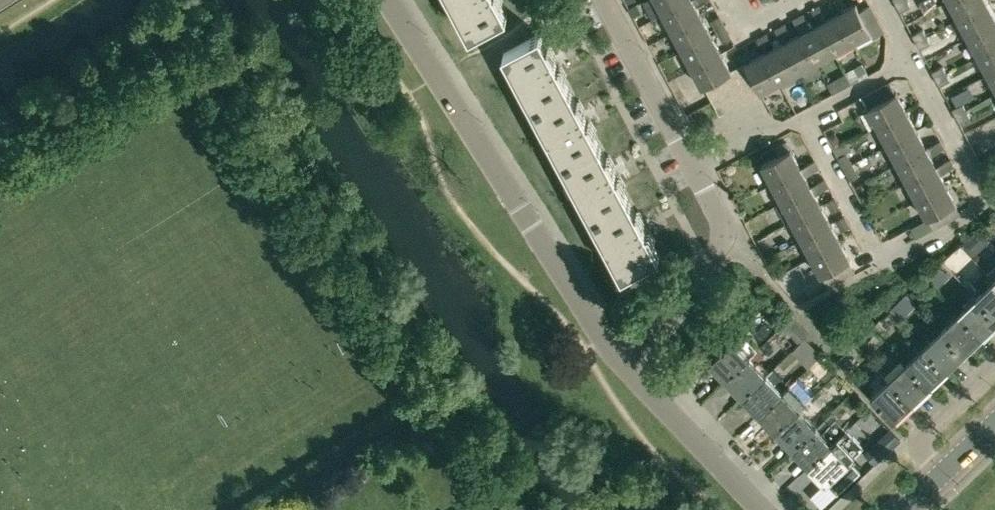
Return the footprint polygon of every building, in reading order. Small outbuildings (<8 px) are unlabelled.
[(470,35),(507,16),(498,0),(451,0),(470,35)] [(663,13),(686,0),(656,0),(663,13)] [(672,31),(701,15),(693,0),(686,0),(663,13),(672,31)] [(896,4),(900,11),(911,6),(908,0),(904,0),(896,4)] [(958,18),(987,2),(985,0),(948,0),(958,18)] [(817,1),(809,5),(814,16),(822,12),(817,1)] [(968,36),(994,22),(994,18),(987,2),(958,18),(968,36)] [(870,4),(869,5),(859,10),(856,3),(836,14),(852,42),(871,32),(873,37),(885,31),(870,4)] [(801,9),(790,15),(794,23),(805,17),(801,9)] [(836,14),(818,23),(834,52),(852,42),(836,14)] [(672,31),(682,49),(711,34),(701,15),(672,31)] [(726,26),(720,15),(710,20),(716,31),(726,26)] [(782,19),(772,24),(776,32),(787,27),(782,19)] [(977,54),(994,45),(994,22),(968,36),(977,54)] [(818,23),(800,33),(815,61),(834,52),(818,23)] [(732,38),(726,26),(716,31),(722,42),(732,38)] [(764,28),(753,34),(757,42),(768,36),(764,28)] [(923,28),(912,34),(916,41),(927,35),(923,28)] [(559,65),(554,56),(553,55),(552,56),(540,33),(503,53),(533,108),(570,88),(558,66),(559,65)] [(800,33),(782,43),(797,71),(815,61),(800,33)] [(682,49),(692,67),(721,52),(711,34),(682,49)] [(927,35),(916,41),(920,48),(931,42),(927,35)] [(782,43),(764,52),(779,81),(797,71),(782,43)] [(987,73),(994,69),(994,45),(977,54),(987,73)] [(702,86),(704,85),(715,80),(725,74),(731,71),(730,70),(721,52),(692,67),(702,86)] [(764,52),(745,62),(760,91),(779,81),(764,52)] [(761,92),(760,91),(745,62),(734,68),(750,98),(761,92)] [(863,62),(854,66),(859,75),(867,70),(863,62)] [(943,65),(932,71),(936,78),(947,72),(943,65)] [(734,68),(730,70),(731,71),(725,74),(740,103),(750,98),(734,68)] [(947,72),(936,78),(940,85),(950,79),(947,72)] [(729,109),(740,103),(725,74),(715,80),(729,109)] [(704,85),(719,114),(729,109),(715,80),(704,85)] [(862,96),(868,106),(895,92),(889,82),(862,96)] [(975,96),(969,86),(952,95),(957,106),(963,103),(975,96)] [(588,120),(583,111),(583,110),(582,111),(570,88),(533,108),(563,164),(599,144),(587,121),(588,120)] [(896,92),(895,92),(868,106),(867,107),(877,125),(877,126),(906,111),(896,92)] [(957,106),(952,108),(960,123),(971,117),(963,103),(957,106)] [(881,133),(887,144),(916,129),(906,111),(877,126),(877,125),(872,129),(876,136),(881,133)] [(886,154),(891,151),(897,163),(926,147),(916,129),(887,144),(881,147),(886,154)] [(934,153),(944,148),(940,140),(929,145),(934,153)] [(775,147),(780,154),(762,164),(772,183),(801,168),(790,148),(790,149),(786,141),(775,147)] [(618,175),(613,166),(612,165),(611,166),(599,144),(563,164),(593,219),(629,200),(617,176),(618,175)] [(897,163),(906,181),(936,165),(926,147),(897,163)] [(837,157),(843,168),(852,163),(846,152),(837,157)] [(943,171),(954,166),(949,158),(939,163),(943,171)] [(808,173),(819,167),(815,160),(804,165),(808,173)] [(843,168),(849,180),(859,174),(852,163),(843,168)] [(906,181),(916,199),(945,183),(936,165),(906,181)] [(772,183),(782,201),(810,186),(801,168),(772,183)] [(818,191),(829,186),(825,178),(814,183),(818,191)] [(928,218),(955,203),(956,203),(945,183),(916,199),(926,218),(928,218)] [(782,201),(791,219),(820,204),(810,186),(782,201)] [(831,212),(840,207),(835,196),(825,201),(831,212)] [(648,231),(643,221),(642,221),(641,221),(629,200),(593,219),(622,274),(659,255),(646,231),(648,231)] [(960,214),(955,203),(928,218),(933,228),(960,214)] [(791,219),(801,237),(830,222),(820,204),(791,219)] [(841,230),(850,225),(844,215),(835,220),(841,230)] [(988,237),(994,230),(994,225),(991,221),(980,230),(988,237)] [(801,237),(811,256),(840,240),(830,222),(801,237)] [(961,244),(973,256),(989,240),(977,228),(961,244)] [(850,259),(840,240),(811,256),(821,275),(850,259)] [(927,278),(937,288),(950,276),(940,265),(927,278)] [(976,295),(994,315),(994,281),(993,279),(976,295)] [(918,285),(909,293),(917,301),(925,294),(918,285)] [(890,309),(901,320),(917,304),(906,293),(890,309)] [(958,312),(981,336),(994,323),(994,315),(976,295),(958,312)] [(958,312),(941,328),(964,352),(981,336),(958,312)] [(799,343),(808,334),(792,317),(782,326),(799,343)] [(941,328),(924,345),(946,369),(964,352),(941,328)] [(726,378),(750,355),(757,349),(740,331),(709,360),(726,378)] [(924,345),(906,362),(928,386),(946,369),(924,345)] [(726,378),(742,396),(767,373),(750,355),(726,378)] [(906,362),(889,378),(912,402),(928,386),(906,362)] [(742,396),(759,413),(783,390),(767,373),(742,396)] [(871,395),(893,419),(912,402),(889,378),(871,395)] [(759,413),(776,431),(800,408),(783,390),(759,413)] [(776,431),(792,448),(816,425),(800,408),(776,431)] [(792,448),(808,465),(832,442),(816,425),(792,448)] [(825,483),(831,478),(841,488),(836,493),(836,494),(860,471),(850,460),(864,447),(846,429),(832,442),(808,465),(825,483)] [(864,452),(875,464),(887,452),(876,441),(864,452)]
